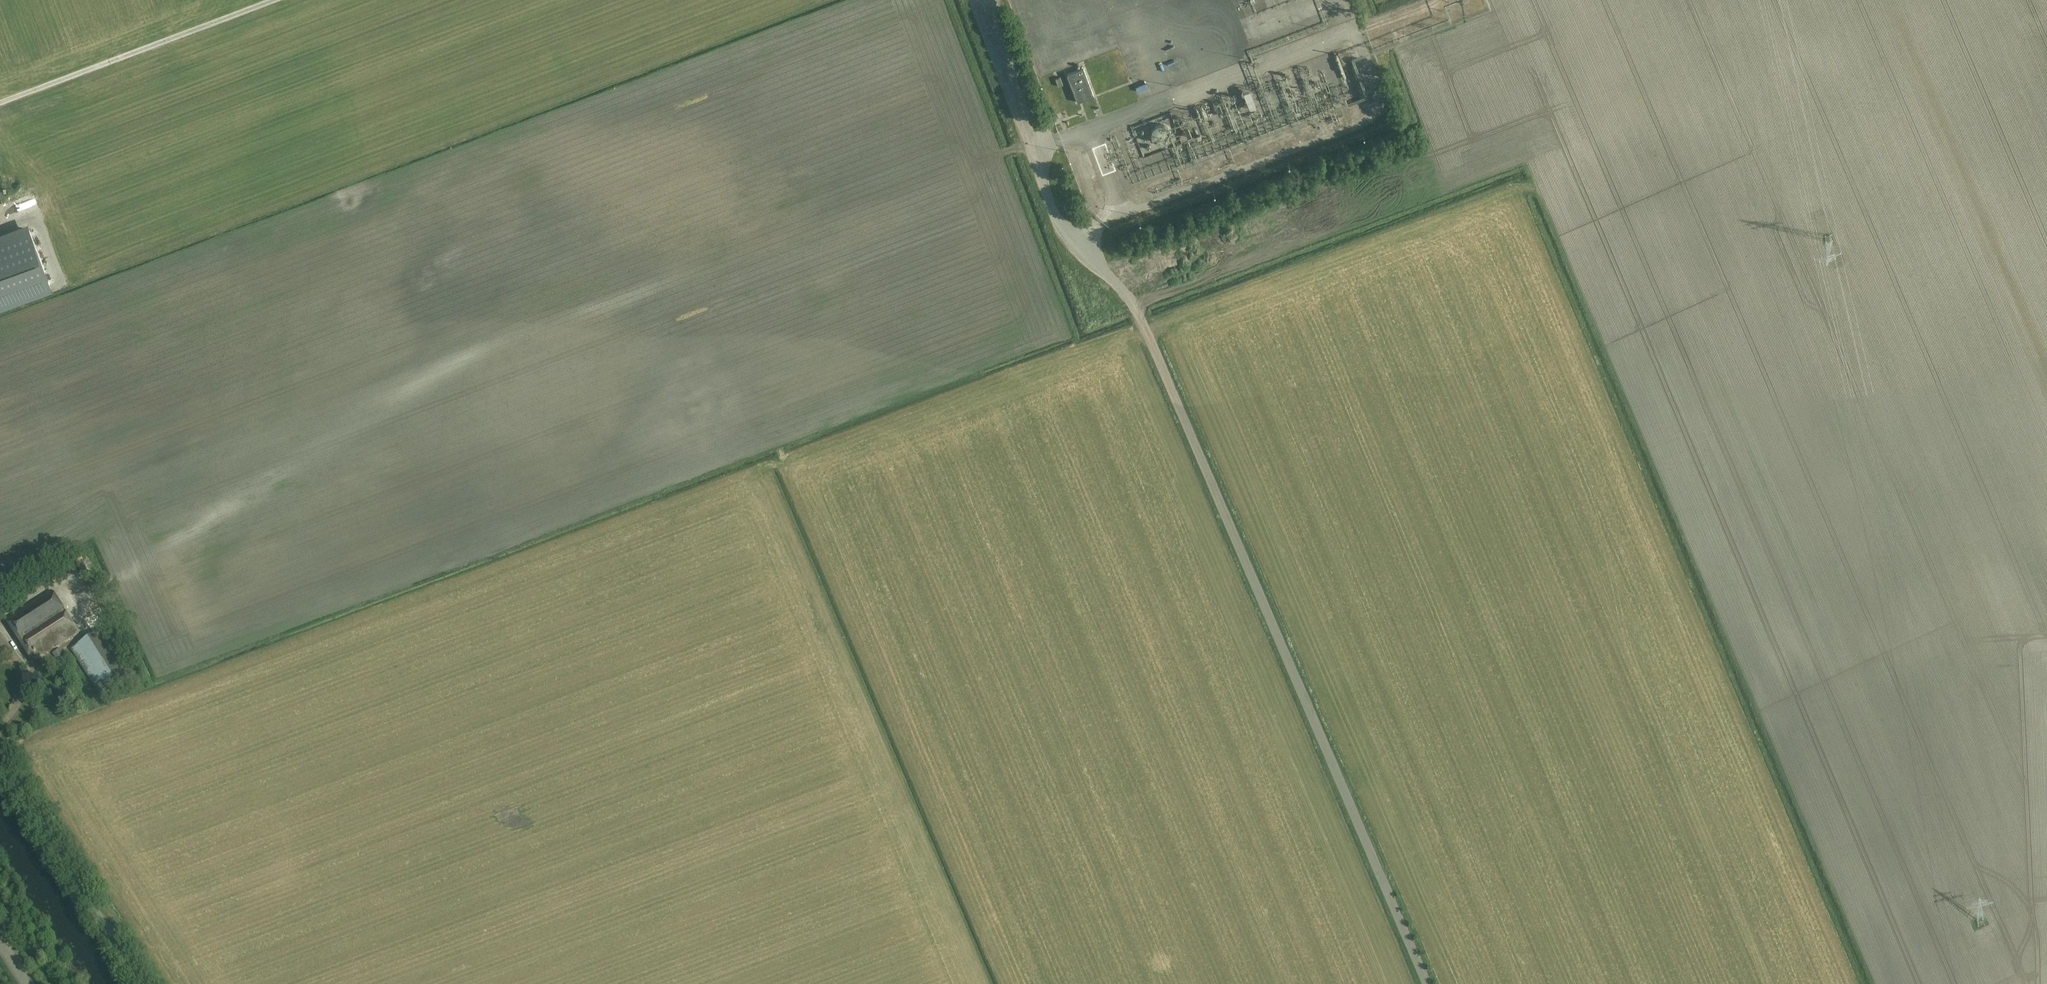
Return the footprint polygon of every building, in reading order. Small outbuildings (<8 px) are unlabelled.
[(1333,87),(1347,82),(1339,61),(1325,67),(1333,87)] [(1094,96),(1083,69),(1067,75),(1077,103),(1094,96)] [(1252,89),(1244,92),(1252,111),(1260,108),(1252,89)] [(0,236),(0,312),(53,292),(27,225),(0,236)] [(78,633),(51,590),(5,620),(32,662),(78,633)] [(134,674),(104,627),(70,649),(101,696),(134,674)] [(67,660),(61,649),(53,654),(59,665),(67,660)]
